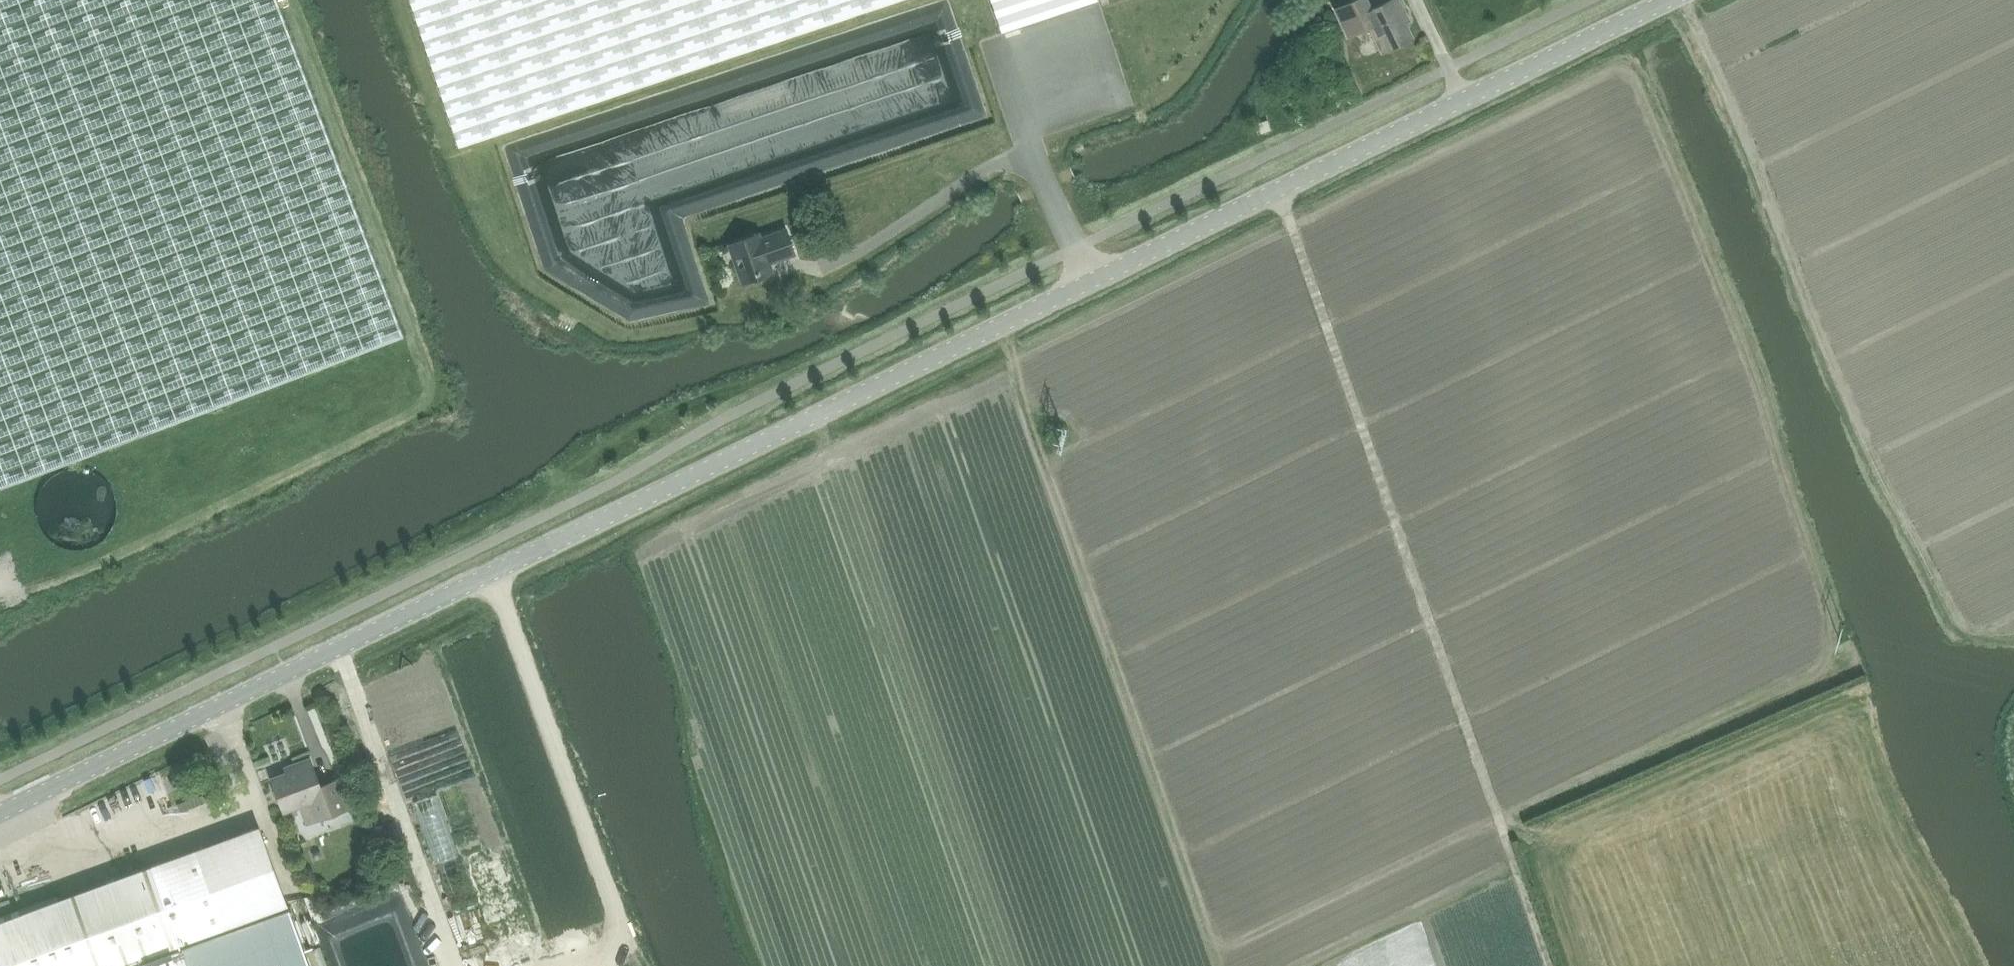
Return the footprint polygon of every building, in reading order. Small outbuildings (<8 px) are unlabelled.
[(403,337),(276,0),(0,0),(0,488),(403,337)] [(459,145),(893,0),(410,0),(459,145)] [(1001,32),(1096,0),(990,0),(1001,32)] [(1367,10),(1363,0),(1352,0),(1335,8),(1348,35),(1369,25),(1382,52),(1412,37),(1400,14),(1404,12),(1398,0),(1388,0),(1367,10)] [(768,262),(794,253),(785,229),(760,238),(758,234),(729,244),(743,282),(772,271),(768,262)] [(65,536),(65,538),(84,537),(82,520),(69,521),(67,508),(61,508),(62,524),(54,525),(55,537),(65,536)] [(309,801),(316,820),(348,808),(339,783),(321,790),(310,759),(295,765),(296,770),(272,779),(283,811),(309,801)] [(287,904),(287,905),(259,826),(0,920),(0,955),(4,965),(310,965),(287,904)]
